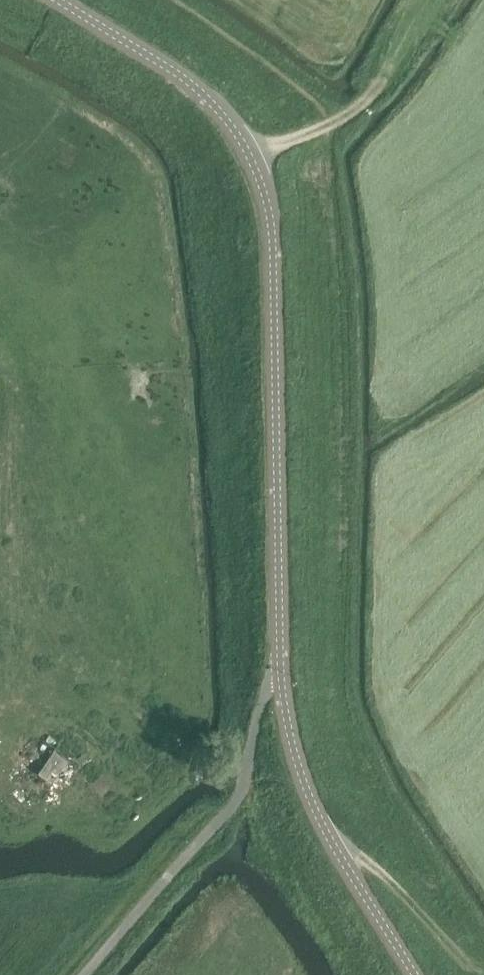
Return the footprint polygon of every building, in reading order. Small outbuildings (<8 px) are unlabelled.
[(74,760),(81,750),(65,737),(57,747),(74,760)] [(55,749),(37,769),(49,780),(67,760),(55,749)]
